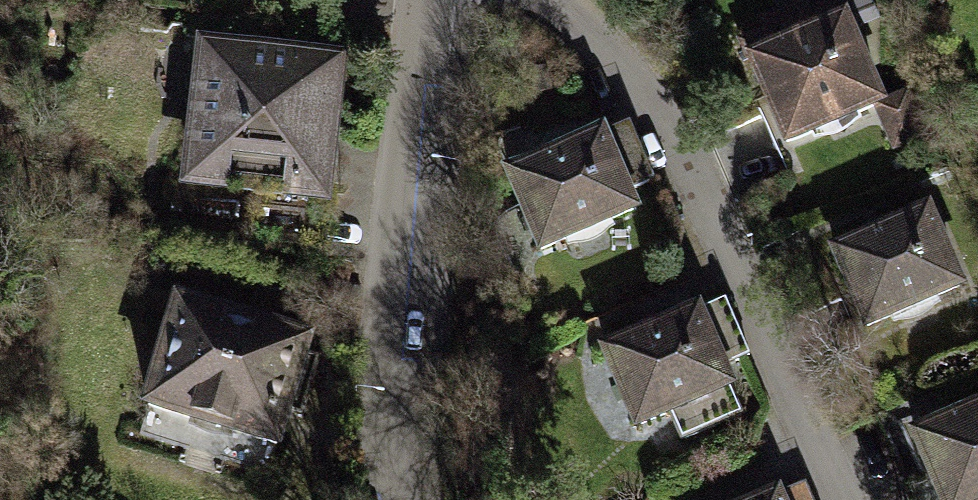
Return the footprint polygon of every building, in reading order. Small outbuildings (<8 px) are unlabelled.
[(879,102),(836,2),(810,13),(806,3),(761,23),(766,33),(743,43),(785,142),(873,104),(879,102)] [(331,67),(213,54),(208,94),(202,94),(192,176),(239,182),(257,184),(317,190),(323,142),(311,141),(312,124),(324,125),(331,67)] [(904,91),(879,102),(873,104),(892,148),(923,135),(904,91)] [(626,124),(599,135),(622,189),(649,178),(626,124)] [(622,189),(599,135),(509,174),(539,245),(630,207),(622,189)] [(239,182),(192,176),(174,174),(170,209),(235,217),(239,182)] [(317,190),(257,184),(252,236),(312,243),(317,190)] [(957,284),(926,212),(835,250),(865,322),(957,284)] [(257,288),(246,323),(303,340),(313,305),(257,288)] [(721,300),(694,312),(718,366),(745,355),(721,300)] [(246,323),(176,303),(146,405),(274,442),(283,412),(299,417),(316,357),(299,352),(303,340),(246,323)] [(718,366),(694,312),(604,352),(636,424),(669,409),(682,438),(738,413),(718,366)] [(914,434),(943,499),(977,499),(977,406),(914,434)] [(775,493),(778,499),(807,499),(799,482),(775,493)]
